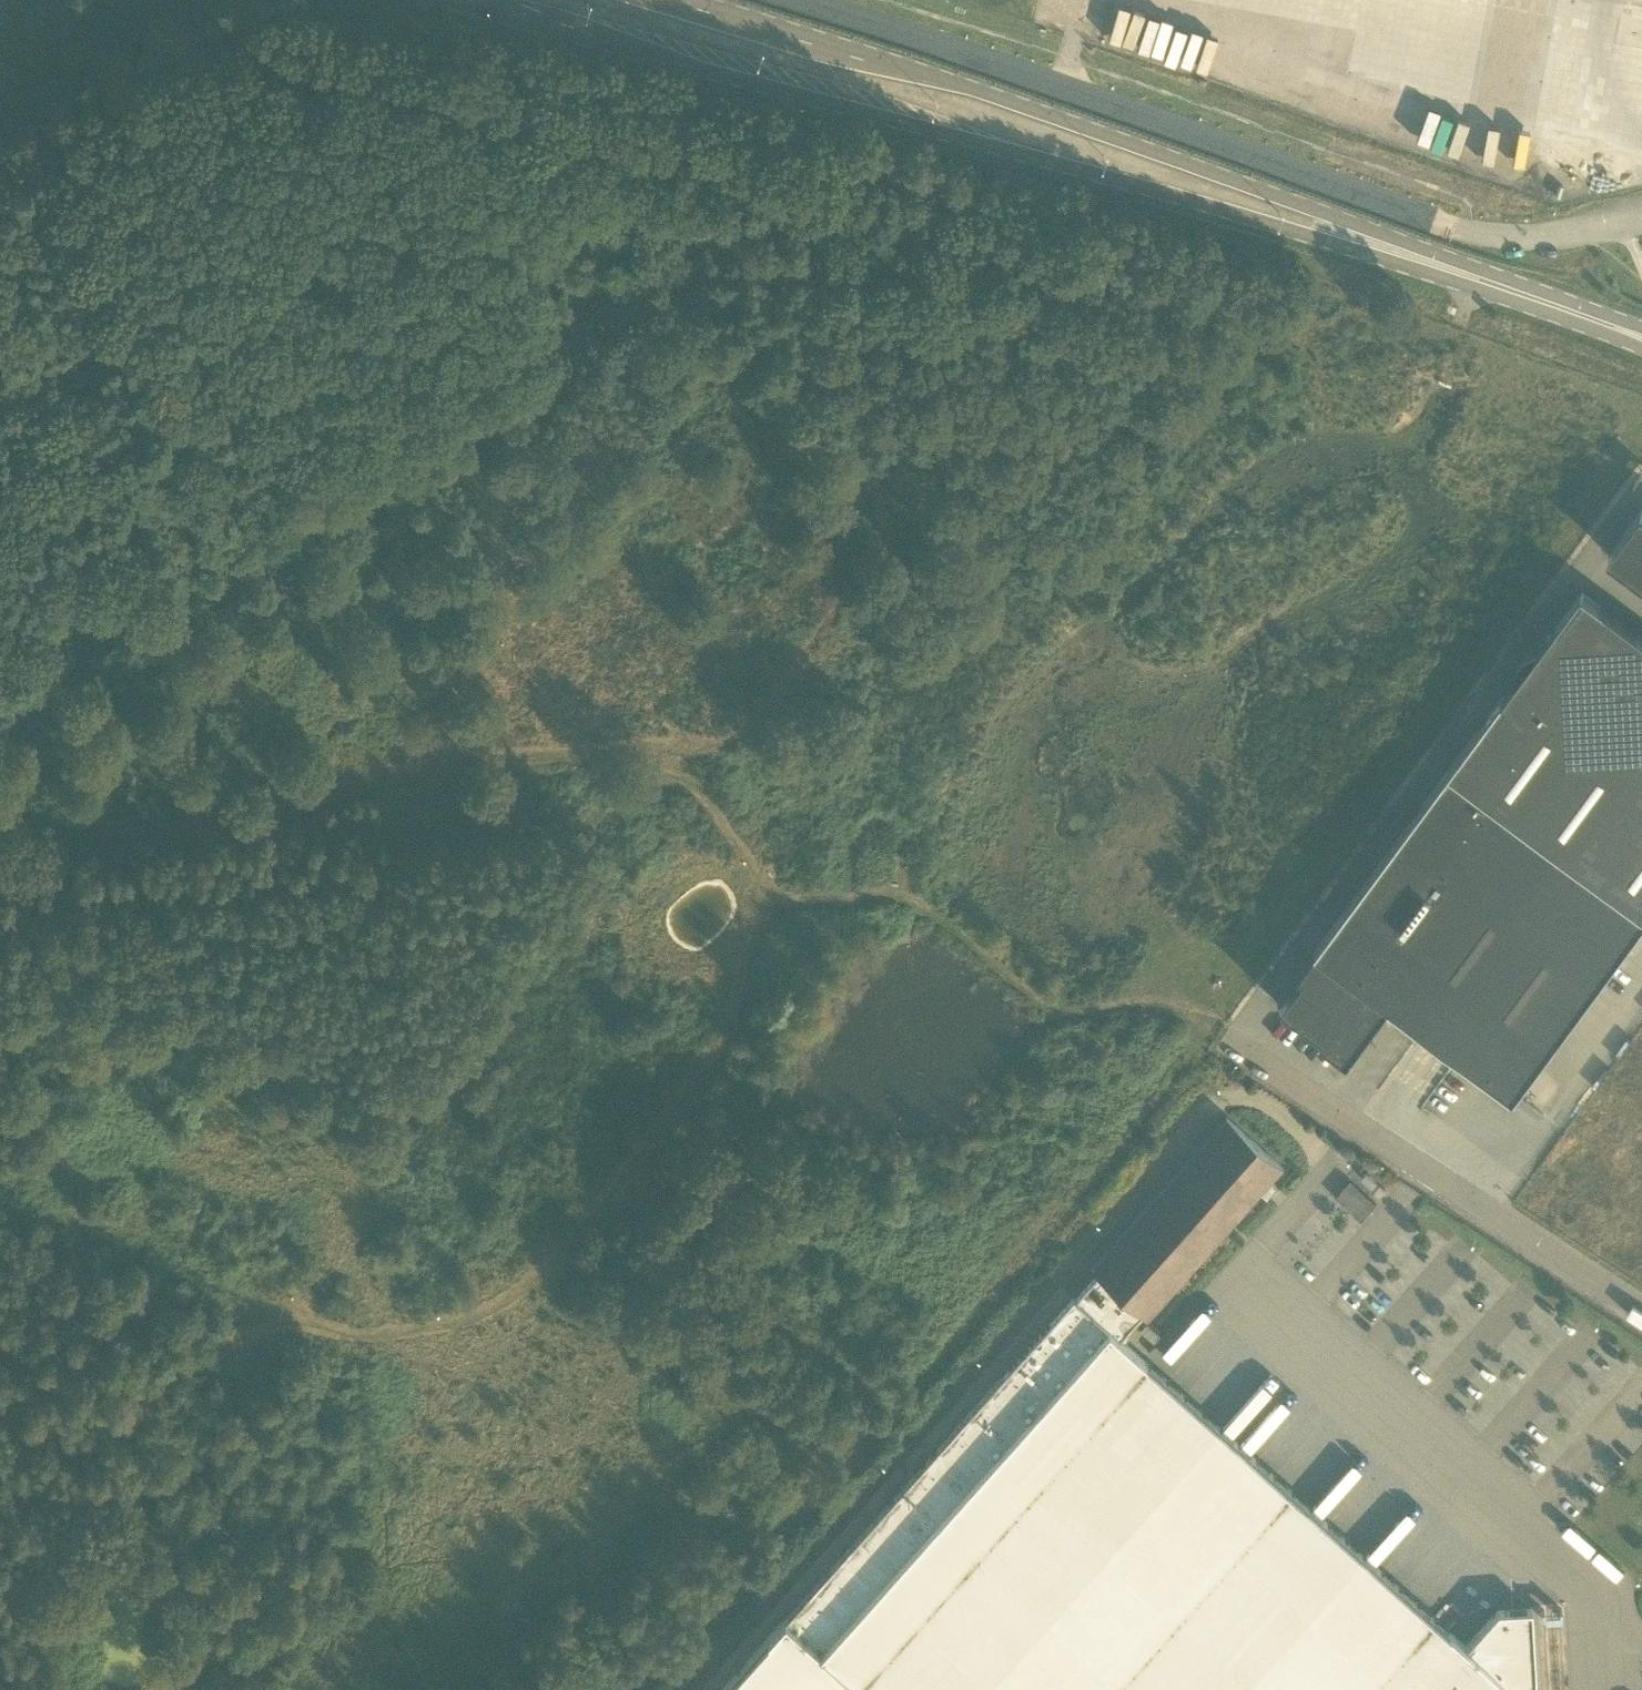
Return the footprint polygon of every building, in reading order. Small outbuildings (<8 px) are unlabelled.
[(1623,536),(1609,554),(1641,579),(1641,511),(1623,536)] [(1539,648),(1450,768),(1641,910),(1641,631),(1584,588),(1539,648)] [(1641,924),(1641,910),(1450,768),(1277,1003),(1350,1057),(1391,1002),(1516,1094),(1641,924)] [(722,1689),(1536,1689),(1532,1609),(1498,1611),(1466,1647),(1120,1338),(1142,1314),(1147,1319),(1283,1167),(1227,1116),(1091,1268),(1097,1273),(1075,1297),(1073,1295),(722,1689)] [(1374,1189),(1379,1182),(1368,1172),(1362,1178),(1374,1189)] [(1362,1221),(1380,1204),(1353,1177),(1336,1194),(1362,1221)]
